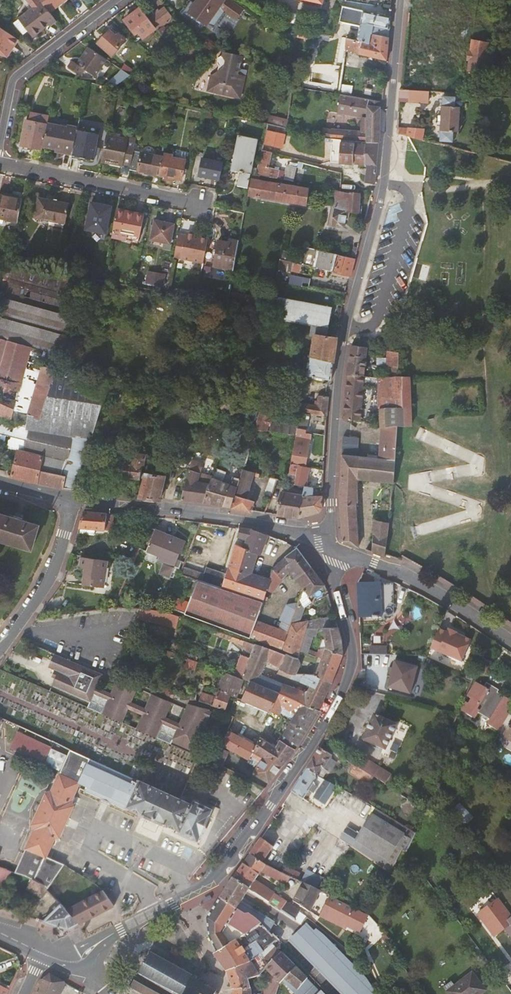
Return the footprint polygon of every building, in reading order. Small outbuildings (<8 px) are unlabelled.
[(53,17),(47,9),(40,0),(39,1),(38,0),(29,0),(33,6),(18,18),(31,34),(53,17)] [(40,0),(47,9),(59,0),(40,0)] [(199,23),(203,18),(213,25),(224,10),(235,18),(244,6),(235,0),(197,0),(195,2),(192,0),(189,0),(181,11),(199,23)] [(171,14),(164,4),(158,8),(166,19),(171,14)] [(147,15),(141,7),(125,19),(134,32),(138,29),(142,36),(154,27),(147,15)] [(166,19),(158,8),(157,7),(147,15),(154,27),(155,27),(166,19)] [(371,42),(372,32),(373,28),(374,24),(389,27),(390,14),(364,9),(358,40),(371,42)] [(332,33),(314,29),(310,48),(336,53),(339,34),(342,35),(343,35),(344,34),(345,33),(347,23),(336,22),(334,21),(332,33)] [(113,52),(126,37),(112,25),(99,41),(113,52)] [(18,38),(0,26),(0,53),(5,55),(12,44),(14,45),(18,38)] [(346,49),(386,58),(388,35),(372,32),(371,42),(358,40),(347,37),(346,49)] [(471,39),(467,75),(476,76),(477,69),(484,70),(488,41),(471,39)] [(106,56),(89,45),(78,62),(72,59),(68,65),(80,73),(85,67),(94,73),(106,56)] [(239,74),(243,55),(224,51),(222,56),(220,55),(218,56),(216,63),(217,64),(220,66),(219,71),(210,76),(207,89),(240,97),(244,75),(239,74)] [(339,92),(342,74),(345,55),(340,54),(338,72),(333,71),(322,80),(321,89),(339,92)] [(113,86),(131,72),(124,68),(102,83),(113,86)] [(349,94),(377,98),(380,81),(342,74),(339,92),(341,92),(349,94)] [(400,90),(399,100),(415,101),(416,91),(400,90)] [(426,102),(427,92),(416,91),(415,101),(426,102)] [(348,102),(349,94),(341,92),(339,110),(351,113),(351,114),(355,114),(356,103),(348,102)] [(367,140),(379,140),(380,140),(380,105),(382,105),(383,99),(377,98),(349,94),(348,102),(356,103),(355,114),(351,114),(349,129),(329,127),(329,131),(332,131),(331,136),(333,136),(340,138),(356,139),(367,140)] [(455,96),(443,95),(440,139),(453,140),(453,138),(458,138),(459,120),(463,121),(463,117),(460,117),(461,98),(455,98),(455,96)] [(268,121),(286,125),(287,117),(269,114),(267,121),(268,121)] [(23,143),(43,147),(44,143),(48,123),(28,119),(23,143)] [(268,121),(265,135),(283,139),(286,125),(268,121)] [(73,152),(78,128),(78,126),(69,124),(68,126),(48,122),(48,123),(44,143),(63,147),(63,150),(73,152)] [(398,133),(427,138),(428,134),(424,133),(425,127),(399,123),(398,133)] [(316,126),(315,132),(329,135),(329,131),(329,127),(316,126)] [(73,152),(72,154),(94,158),(100,133),(78,128),(73,152)] [(107,134),(102,159),(115,161),(116,158),(124,159),(132,161),(135,149),(137,137),(126,134),(125,138),(107,134)] [(250,171),(257,137),(239,134),(232,169),(240,171),(238,184),(248,186),(251,171),(250,171)] [(340,161),(354,162),(356,139),(340,138),(333,136),(333,140),(332,147),(335,147),(334,160),(340,161)] [(354,162),(365,162),(367,140),(356,139),(354,162)] [(366,179),(376,181),(379,140),(367,140),(365,162),(368,163),(366,179)] [(260,173),(296,178),(297,178),(300,166),(300,165),(290,162),(289,169),(272,165),(275,151),(262,147),(256,172),(260,173)] [(130,168),(159,174),(164,151),(165,150),(155,149),(155,153),(135,149),(132,161),(131,164),(130,168)] [(200,167),(221,172),(224,154),(204,150),(200,167)] [(164,151),(159,174),(182,179),(186,159),(172,156),(172,152),(164,151)] [(248,191),(292,198),(295,182),(259,176),(260,173),(256,172),(252,171),(249,186),(248,191)] [(345,190),(352,191),(353,181),(341,179),(341,189),(345,190)] [(295,182),(292,198),(306,201),(309,185),(295,182)] [(350,208),(359,210),(360,192),(352,191),(345,190),(341,189),(340,189),(338,203),(338,206),(350,208)] [(17,221),(22,198),(0,194),(0,223),(1,223),(2,218),(17,221)] [(33,216),(48,219),(52,201),(37,198),(33,216)] [(52,201),(48,219),(64,222),(68,204),(52,201)] [(111,206),(91,202),(86,228),(106,232),(111,206)] [(333,224),(345,225),(346,216),(348,216),(350,208),(338,206),(336,205),(333,224)] [(117,209),(113,229),(140,235),(144,214),(117,209)] [(173,223),(155,219),(150,239),(169,243),(173,223)] [(179,233),(174,256),(203,262),(208,237),(194,235),(193,232),(189,231),(187,233),(186,234),(179,233)] [(214,262),(234,266),(239,238),(230,237),(229,240),(219,238),(214,262)] [(333,270),(350,275),(355,256),(318,248),(314,262),(334,268),(333,270)] [(281,269),(301,272),(304,256),(284,252),(281,269)] [(11,271),(4,297),(0,311),(0,412),(12,416),(14,408),(29,412),(25,425),(28,426),(21,449),(19,449),(12,473),(33,479),(49,482),(75,487),(80,473),(86,451),(110,378),(57,371),(87,275),(71,273),(39,267),(13,263),(11,271)] [(147,283),(166,284),(167,271),(147,270),(147,283)] [(307,373),(331,377),(333,361),(338,331),(328,329),(332,306),(278,295),(274,316),(313,325),(312,334),(315,335),(313,353),(310,352),(310,358),(309,358),(305,355),(304,358),(305,360),(305,363),(302,365),(302,369),(308,369),(307,373)] [(353,344),(348,373),(364,375),(368,346),(354,344),(353,344)] [(399,374),(399,366),(398,350),(387,348),(387,355),(386,364),(390,364),(390,373),(399,374)] [(380,457),(394,459),(397,422),(410,423),(409,375),(404,375),(399,374),(390,373),(390,377),(384,376),(377,376),(364,375),(348,373),(347,388),(345,405),(344,420),(348,420),(349,419),(350,418),(360,418),(363,379),(366,380),(367,386),(380,386),(380,426),(382,427),(380,457)] [(158,377),(156,385),(171,388),(172,381),(158,377)] [(301,410),(327,415),(329,395),(318,394),(317,399),(315,399),(314,399),(314,400),(314,402),(296,400),(293,414),(300,415),(301,410)] [(221,397),(217,409),(235,413),(238,404),(239,400),(221,397)] [(268,429),(272,415),(273,410),(284,412),(285,408),(287,408),(287,404),(276,403),(275,406),(264,404),(262,404),(256,427),(268,429)] [(297,434),(299,420),(272,415),(268,429),(297,434)] [(305,484),(306,484),(309,469),(306,468),(299,467),(300,463),(307,464),(311,437),(297,434),(290,472),(298,473),(296,483),(305,484)] [(344,436),(343,454),(357,455),(358,437),(344,436)] [(95,454),(86,451),(80,473),(89,475),(90,471),(95,472),(95,469),(91,468),(95,454)] [(139,483),(137,494),(162,498),(169,464),(151,460),(149,467),(144,466),(145,458),(148,458),(148,456),(145,455),(146,453),(136,452),(135,452),(127,451),(127,454),(123,454),(120,475),(128,476),(133,482),(139,483)] [(340,490),(343,539),(358,545),(355,478),(392,481),(394,459),(380,457),(357,455),(343,454),(342,465),(340,490)] [(182,499),(205,501),(212,483),(200,479),(205,463),(193,459),(182,499)] [(233,507),(253,509),(256,499),(247,497),(254,475),(265,478),(266,474),(244,468),(241,478),(233,507)] [(225,479),(226,471),(218,469),(216,477),(225,479)] [(205,501),(233,507),(241,478),(233,475),(231,483),(214,477),(212,483),(205,501)] [(321,508),(322,507),(323,495),(313,494),(313,486),(306,484),(305,484),(304,494),(301,515),(319,510),(321,509),(321,508)] [(279,513),(301,515),(304,494),(282,490),(279,513)] [(112,530),(117,512),(85,509),(79,527),(112,530)] [(32,545),(37,523),(23,519),(24,513),(16,511),(14,516),(0,512),(0,536),(32,545)] [(375,519),(373,531),(387,534),(388,521),(375,519)] [(254,529),(241,526),(238,534),(247,537),(245,545),(236,542),(233,550),(232,556),(224,580),(222,587),(263,601),(267,589),(270,579),(251,572),(256,553),(260,554),(267,533),(254,529)] [(186,543),(155,529),(146,550),(158,555),(157,560),(163,562),(158,574),(168,578),(178,554),(180,555),(186,543)] [(367,546),(367,548),(385,555),(387,534),(373,531),(372,547),(367,546)] [(273,569),(270,579),(267,589),(273,590),(289,571),(303,588),(317,574),(297,547),(278,563),(273,569)] [(109,558),(82,554),(80,564),(85,565),(83,581),(105,584),(109,558)] [(224,580),(183,567),(180,574),(199,580),(222,587),(224,580)] [(325,584),(317,574),(303,588),(295,610),(290,623),(298,621),(303,608),(311,603),(307,597),(325,584)] [(199,580),(186,613),(298,654),(300,649),(302,642),(304,634),(307,627),(309,620),(298,621),(290,623),(295,610),(287,607),(281,620),(282,620),(279,629),(265,626),(256,623),(263,601),(222,587),(199,580)] [(394,584),(359,585),(361,617),(389,616),(390,615),(393,614),(394,612),(395,610),(395,609),(394,584)] [(179,625),(180,612),(141,607),(139,620),(179,625)] [(337,627),(334,616),(309,620),(307,627),(317,627),(323,627),(337,627)] [(342,647),(337,627),(323,627),(326,647),(342,653),(342,651),(343,649),(342,647)] [(439,627),(430,649),(462,661),(470,638),(439,627)] [(285,653),(253,642),(252,646),(254,646),(249,657),(265,663),(266,659),(280,666),(285,653)] [(302,642),(300,649),(302,650),(305,651),(306,652),(308,644),(302,642)] [(337,666),(342,653),(326,647),(327,648),(322,657),(321,660),(337,666)] [(89,665),(56,652),(54,659),(57,661),(55,667),(60,669),(57,677),(63,679),(61,687),(91,700),(89,706),(112,716),(127,681),(116,677),(111,691),(97,686),(103,671),(89,665)] [(301,658),(298,657),(285,653),(280,666),(280,668),(296,673),(301,658)] [(265,663),(249,657),(242,655),(239,665),(244,667),(241,676),(243,677),(250,680),(257,682),(260,675),(265,663)] [(321,660),(315,674),(331,681),(337,666),(321,660)] [(388,688),(409,693),(416,666),(395,661),(388,688)] [(243,677),(241,676),(225,670),(218,689),(228,693),(236,696),(243,677)] [(309,674),(304,673),(301,681),(309,685),(307,689),(306,691),(323,698),(331,681),(315,674),(309,674)] [(266,677),(260,675),(257,682),(263,685),(266,677)] [(63,679),(57,677),(54,684),(61,687),(63,679)] [(323,698),(306,691),(284,683),(283,684),(266,677),(263,685),(278,691),(319,708),(323,698)] [(263,685),(257,682),(250,680),(243,699),(271,709),(278,691),(263,685)] [(127,681),(112,716),(124,721),(130,707),(144,713),(138,727),(172,742),(174,739),(192,747),(194,743),(198,745),(202,736),(199,735),(210,706),(191,701),(188,703),(186,709),(181,721),(167,715),(173,701),(152,692),(147,706),(132,700),(138,686),(127,681)] [(468,699),(472,701),(470,705),(467,703),(461,713),(475,720),(477,715),(490,723),(488,726),(498,732),(510,710),(510,700),(501,694),(503,691),(490,683),(488,686),(478,681),(468,699)] [(160,684),(158,690),(167,693),(168,690),(174,692),(175,689),(160,684)] [(228,693),(218,689),(218,690),(216,695),(214,699),(200,695),(199,698),(223,706),(228,693)] [(202,691),(200,695),(214,699),(216,695),(202,691)] [(319,708),(278,691),(271,709),(280,713),(283,706),(293,712),(289,720),(290,722),(306,730),(319,708)] [(199,735),(202,736),(214,707),(210,706),(199,735)] [(399,727),(375,714),(361,739),(387,751),(399,727)] [(296,748),(306,730),(290,722),(280,738),(295,747),(296,748)] [(227,729),(221,742),(234,750),(240,736),(227,729)] [(46,761),(53,746),(19,730),(12,746),(46,761)] [(336,739),(327,733),(323,739),(332,745),(336,739)] [(234,750),(249,758),(253,750),(256,744),(240,736),(234,750)] [(253,750),(281,766),(295,747),(280,738),(276,746),(259,737),(256,744),(253,750)] [(215,742),(208,758),(222,764),(228,750),(215,742)] [(331,755),(319,747),(306,768),(315,774),(321,766),(323,768),(331,755)] [(181,798),(72,748),(52,791),(48,792),(33,821),(33,823),(33,824),(33,826),(34,828),(34,830),(16,869),(28,874),(43,882),(49,887),(64,862),(55,858),(46,854),(55,836),(56,841),(61,839),(60,835),(79,795),(76,793),(78,788),(81,790),(82,786),(129,808),(131,804),(144,810),(144,811),(155,816),(167,821),(167,820),(180,826),(179,830),(199,840),(200,838),(203,840),(214,815),(210,814),(214,806),(194,797),(193,798),(188,796),(189,794),(184,791),(181,798)] [(254,771),(269,781),(281,766),(253,750),(249,758),(248,760),(257,764),(254,771)] [(383,782),(389,772),(382,767),(381,770),(378,768),(379,766),(360,755),(355,764),(362,768),(372,774),(383,782)] [(315,774),(306,768),(291,791),(302,798),(308,789),(312,792),(316,787),(319,789),(319,791),(326,796),(330,795),(333,788),(331,787),(332,783),(315,774)] [(370,778),(372,774),(362,768),(360,772),(370,778)] [(387,784),(392,787),(393,785),(397,779),(392,775),(387,784)] [(397,779),(393,785),(401,790),(405,783),(397,779)] [(414,834),(415,832),(375,807),(369,817),(359,834),(351,829),(344,841),(389,873),(402,849),(406,851),(414,834)] [(269,845),(261,838),(243,862),(260,874),(261,871),(266,865),(259,860),(269,845)] [(278,861),(274,868),(291,876),(292,877),(296,870),(282,863),(278,861)] [(62,902),(80,921),(112,904),(103,889),(67,864),(64,862),(49,887),(62,902)] [(260,874),(243,862),(233,878),(249,889),(281,910),(286,902),(255,882),(260,874)] [(7,885),(12,869),(0,865),(0,883),(7,885)] [(274,868),(266,865),(261,871),(273,878),(287,884),(291,876),(274,868)] [(43,882),(28,874),(27,877),(32,881),(29,888),(44,896),(49,887),(43,882)] [(249,889),(233,878),(219,898),(241,912),(250,914),(260,922),(265,928),(267,930),(272,935),(273,933),(277,926),(240,901),(249,889)] [(298,904),(309,911),(320,890),(303,882),(293,901),(294,901),(298,904)] [(360,934),(370,914),(329,895),(320,915),(360,934)] [(478,912),(494,937),(506,929),(510,936),(510,913),(500,897),(478,912)] [(251,929),(260,922),(250,914),(241,912),(219,898),(207,918),(209,936),(217,951),(251,929)] [(69,927),(80,921),(62,902),(44,919),(69,927)] [(291,906),(286,902),(281,910),(301,924),(305,918),(299,913),(300,912),(291,906)] [(272,944),(276,942),(279,939),(273,933),(272,935),(267,930),(253,943),(242,950),(238,943),(242,940),(245,943),(265,928),(260,922),(251,929),(217,951),(215,953),(228,971),(250,961),(258,954),(266,949),(272,944)] [(306,922),(289,939),(343,993),(378,993),(367,977),(316,928),(314,930),(306,922)] [(250,961),(228,971),(232,989),(250,987),(248,978),(255,976),(258,975),(264,969),(281,952),(272,944),(266,949),(258,954),(250,961)] [(133,989),(141,993),(214,993),(218,993),(216,992),(217,989),(215,988),(214,990),(208,987),(210,984),(208,983),(206,986),(196,980),(197,977),(194,975),(193,976),(184,971),(184,969),(182,968),(181,970),(170,963),(170,962),(167,960),(166,961),(152,954),(153,952),(151,951),(149,953),(147,952),(147,954),(148,955),(146,960),(144,959),(142,961),(144,962),(139,972),(137,971),(136,973),(138,975),(132,986),(129,984),(128,986),(131,988),(130,990),(132,991),(133,989)] [(297,968),(281,952),(264,969),(282,985),(287,979),(297,968)] [(311,982),(297,968),(287,979),(302,992),(303,991),(311,982)] [(448,991),(449,993),(480,993),(485,990),(472,973),(448,991)] [(64,983),(51,975),(39,984),(34,993),(58,993),(64,983)] [(311,982),(303,991),(306,993),(307,993),(315,986),(311,982)] [(315,986),(307,993),(323,993),(315,986)]
